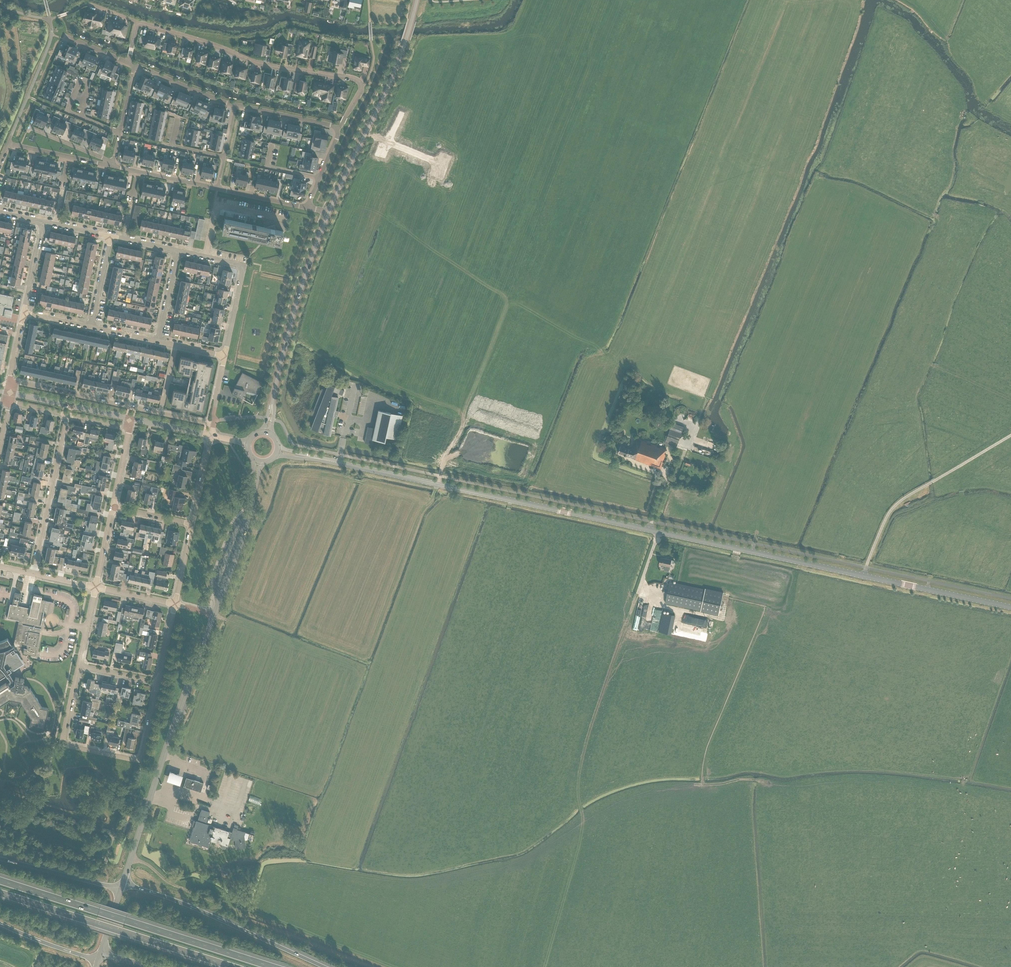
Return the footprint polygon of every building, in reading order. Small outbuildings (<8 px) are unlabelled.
[(180,6),(190,9),(192,5),(194,0),(181,0),(180,6)] [(341,1),(339,8),(345,9),(347,0),(334,0),(341,1)] [(94,24),(102,26),(104,16),(96,15),(96,13),(91,12),(91,14),(86,12),(83,22),(89,23),(89,24),(89,25),(89,26),(90,27),(91,27),(92,27),(93,26),(94,25),(94,24)] [(118,24),(119,22),(109,20),(107,30),(116,32),(118,24)] [(127,26),(118,24),(116,32),(115,35),(118,36),(125,37),(127,26)] [(157,38),(147,35),(145,44),(155,47),(156,45),(160,46),(161,40),(158,39),(158,40),(157,40),(157,38)] [(306,58),(310,42),(300,40),(296,56),(306,58)] [(174,54),(177,44),(170,42),(170,44),(166,43),(165,50),(168,51),(168,53),(174,54)] [(314,43),(310,55),(315,56),(319,44),(314,43)] [(266,49),(267,45),(259,44),(257,48),(255,48),(254,49),(255,50),(254,53),(269,56),(270,50),(266,49)] [(290,54),(292,45),(286,44),(286,46),(281,45),(281,47),(278,47),(276,53),(280,53),(279,55),(280,55),(281,56),(282,57),(283,56),(286,57),(287,54),(290,54)] [(68,57),(72,47),(66,45),(64,51),(60,50),(57,56),(62,59),(64,56),(67,57),(68,57)] [(77,49),(72,47),(68,57),(71,58),(70,61),(75,63),(77,57),(75,56),(77,49)] [(187,47),(186,47),(185,49),(182,48),(180,56),(184,56),(184,57),(187,58),(186,60),(187,60),(187,59),(190,59),(193,49),(192,49),(192,48),(187,47)] [(347,51),(341,49),(340,53),(334,52),(334,55),(331,55),(330,59),(332,60),(332,62),(341,64),(342,57),(346,58),(347,51)] [(204,53),(205,52),(199,51),(196,62),(200,63),(199,66),(200,64),(205,65),(207,53),(204,53)] [(86,53),(83,60),(81,58),(78,64),(83,66),(84,64),(88,65),(92,55),(86,53)] [(92,55),(88,65),(87,68),(95,71),(97,65),(95,64),(97,58),(92,55)] [(214,56),(214,57),(211,56),(208,68),(214,69),(213,71),(214,68),(217,69),(220,57),(214,56)] [(364,57),(356,56),(353,68),(361,70),(362,65),(368,66),(370,59),(364,58),(364,57)] [(106,76),(112,64),(106,61),(103,68),(100,67),(97,74),(101,76),(102,74),(106,76)] [(226,61),(226,62),(223,61),(220,73),(226,74),(225,76),(226,76),(226,73),(230,74),(232,62),(226,61)] [(115,72),(117,66),(112,64),(107,76),(116,80),(119,74),(115,72)] [(246,67),(236,65),(234,76),(239,77),(241,77),(242,76),(244,76),(246,67)] [(56,73),(65,76),(68,71),(59,67),(56,73)] [(259,82),(261,73),(253,71),(253,75),(250,74),(249,78),(252,79),(251,81),(252,81),(251,82),(258,83),(258,82),(259,82)] [(54,78),(63,81),(65,76),(56,73),(54,78)] [(277,77),(266,75),(264,81),(268,82),(267,87),(274,89),(277,77)] [(144,89),(148,79),(142,76),(140,83),(137,82),(134,88),(143,91),(144,89)] [(292,79),(281,77),(279,84),(283,84),(282,90),(289,91),(292,79)] [(52,83),(61,86),(63,81),(54,78),(52,83)] [(148,93),(154,81),(148,79),(144,89),(147,90),(146,92),(148,93)] [(302,81),(300,80),(300,81),(299,83),(296,83),(294,91),(302,93),(304,93),(305,92),(305,90),(307,90),(308,86),(306,86),(307,83),(307,82),(304,81),(302,81)] [(327,85),(315,82),(313,92),(324,94),(323,100),(322,100),(330,102),(333,86),(333,87),(327,86),(327,85)] [(50,87),(59,91),(61,86),(52,83),(50,87)] [(155,90),(152,96),(158,99),(159,95),(162,96),(166,86),(161,84),(158,91),(155,90)] [(345,87),(339,85),(336,97),(340,98),(339,100),(340,98),(345,100),(348,88),(345,87)] [(166,86),(162,96),(165,98),(164,101),(169,103),(172,97),(169,95),(172,89),(166,86)] [(48,92),(57,96),(59,91),(50,87),(48,92)] [(55,101),(57,96),(48,92),(46,98),(55,101)] [(179,92),(177,98),(174,97),(171,103),(177,105),(178,103),(181,104),(185,94),(179,92)] [(190,96),(185,94),(181,104),(184,105),(183,108),(188,110),(191,104),(188,103),(190,96)] [(198,100),(195,106),(192,105),(190,111),(198,114),(199,112),(203,102),(198,100)] [(133,101),(131,108),(141,110),(143,103),(133,101)] [(209,104),(203,102),(199,112),(202,113),(201,116),(207,118),(209,112),(206,111),(209,104)] [(36,108),(33,115),(37,116),(34,123),(39,125),(43,115),(40,114),(42,111),(36,108)] [(131,108),(130,115),(140,117),(141,110),(131,108)] [(218,122),(219,120),(221,109),(215,108),(213,115),(210,114),(209,120),(218,122)] [(228,118),(225,117),(227,110),(221,109),(219,120),(222,120),(221,123),(227,124),(228,118)] [(154,117),(164,119),(166,112),(156,110),(154,117)] [(43,115),(39,125),(45,127),(47,121),(51,123),(53,119),(49,117),(50,114),(48,113),(46,116),(43,115)] [(140,117),(130,115),(128,122),(138,124),(140,117)] [(252,130),(255,117),(249,115),(248,122),(245,122),(243,128),(252,130)] [(53,119),(51,123),(55,124),(52,131),(57,133),(62,123),(59,122),(60,118),(54,116),(53,119)] [(154,117),(153,124),(161,126),(163,126),(164,119),(154,117)] [(255,117),(252,130),(261,132),(263,125),(260,125),(261,118),(255,117)] [(272,134),(275,121),(269,119),(267,126),(264,126),(263,132),(272,134)] [(62,123),(57,133),(63,135),(66,128),(69,129),(71,123),(66,121),(64,124),(62,123)] [(275,121),(272,134),(281,136),(282,130),(279,129),(281,122),(275,121)] [(128,122),(127,130),(137,132),(138,124),(128,122)] [(73,124),(70,131),(73,132),(70,138),(76,140),(80,131),(81,127),(73,124)] [(157,132),(161,133),(163,126),(161,126),(153,124),(151,131),(157,132)] [(292,138),(294,125),(288,124),(287,131),(284,130),(283,136),(292,138)] [(294,125),(292,138),(300,140),(302,134),(299,133),(300,126),(294,125)] [(80,131),(76,140),(81,143),(84,135),(88,137),(90,131),(87,129),(84,128),(83,132),(80,131)] [(190,129),(188,136),(198,138),(200,131),(190,129)] [(313,138),(326,141),(327,135),(320,134),(321,131),(315,130),(313,138)] [(90,131),(88,137),(92,138),(89,146),(94,148),(95,145),(98,138),(95,137),(97,134),(94,133),(90,131)] [(157,132),(151,131),(149,138),(159,140),(161,133),(157,132)] [(221,143),(223,136),(213,134),(211,141),(220,143),(221,143)] [(95,145),(94,148),(99,150),(102,145),(103,143),(106,144),(107,138),(102,136),(101,139),(98,138),(95,145)] [(198,138),(188,136),(186,143),(196,145),(198,138)] [(325,145),(326,141),(313,138),(313,139),(311,148),(319,150),(320,146),(325,147),(325,145)] [(220,143),(211,141),(210,148),(220,150),(221,145),(221,143),(220,143)] [(134,148),(133,151),(130,150),(128,161),(134,162),(136,152),(136,148),(134,148)] [(150,155),(147,165),(153,166),(155,156),(156,152),(154,152),(153,155),(150,155)] [(303,161),(316,164),(318,158),(311,156),(311,153),(305,152),(303,161)] [(19,170),(22,157),(16,156),(15,162),(11,162),(10,168),(19,170)] [(169,159),(167,169),(173,171),(175,160),(176,157),(173,156),(172,160),(169,159)] [(28,158),(22,157),(19,170),(28,172),(29,166),(26,165),(28,158)] [(39,172),(42,162),(36,160),(34,171),(33,174),(36,175),(36,171),(39,172)] [(189,163),(187,174),(192,175),(194,164),(195,161),(193,160),(192,164),(189,163)] [(315,169),(316,164),(303,161),(302,167),(315,169)] [(50,174),(53,164),(47,163),(44,177),(47,177),(47,174),(50,174)] [(208,167),(206,178),(212,179),(214,168),(215,165),(212,164),(211,168),(208,167)] [(78,180),(80,170),(74,169),(73,175),(69,175),(68,176),(71,180),(72,181),(72,183),(74,183),(75,180),(78,180)] [(89,183),(91,172),(86,171),(83,185),(85,185),(86,182),(89,183)] [(91,172),(89,183),(92,183),(91,187),(97,188),(98,182),(95,181),(97,173),(91,172)] [(243,175),(241,185),(246,186),(249,175),(249,172),(247,172),(246,175),(243,175)] [(109,187),(111,176),(105,175),(103,186),(102,189),(105,190),(106,186),(109,187)] [(274,181),(271,192),(277,193),(279,183),(279,182),(280,179),(277,178),(277,182),(274,181)] [(295,187),(305,189),(306,184),(299,182),(300,179),(294,178),(293,183),(295,184),(295,187)] [(147,195),(149,185),(144,183),(142,194),(141,197),(143,198),(144,194),(147,195)] [(295,187),(294,191),(291,190),(290,196),(296,197),(297,194),(304,195),(305,189),(295,187)] [(178,202),(180,191),(174,190),(172,201),(172,204),(174,205),(175,201),(178,202)] [(9,201),(11,192),(5,191),(3,200),(9,201)] [(15,203),(17,193),(11,192),(9,201),(15,203)] [(22,204),(24,195),(17,193),(15,203),(22,204)] [(28,205),(30,196),(24,195),(22,204),(28,205)] [(34,207),(36,197),(30,196),(28,205),(34,207)] [(40,208),(42,199),(36,197),(34,207),(40,208)] [(45,199),(45,198),(42,198),(42,199),(40,208),(46,209),(48,200),(45,199)] [(54,201),(48,200),(46,209),(52,211),(54,201)] [(78,216),(80,207),(76,206),(77,205),(74,204),(72,215),(78,216)] [(86,208),(83,207),(83,206),(80,206),(80,207),(78,216),(84,217),(86,208)] [(90,219),(92,209),(86,208),(84,217),(90,219)] [(96,220),(98,211),(92,209),(90,219),(96,220)] [(102,221),(104,212),(98,211),(96,220),(102,221)] [(108,223),(110,213),(104,212),(102,221),(108,223)] [(114,224),(116,215),(110,213),(108,223),(114,224)] [(123,216),(116,215),(114,224),(121,225),(123,216)] [(275,230),(274,226),(267,228),(225,219),(225,220),(222,230),(222,231),(281,244),(281,243),(283,233),(283,232),(275,230)] [(146,231),(148,221),(142,220),(140,229),(146,231)] [(154,223),(148,221),(146,231),(152,232),(154,223)] [(7,222),(5,232),(11,233),(13,224),(7,222)] [(160,224),(158,233),(164,235),(166,225),(163,224),(163,223),(161,222),(160,224)] [(152,232),(158,233),(160,224),(154,223),(152,232)] [(172,227),(166,225),(164,235),(170,236),(172,227)] [(184,229),(183,239),(189,240),(192,227),(185,226),(184,229)] [(21,234),(30,236),(32,230),(22,228),(16,227),(15,233),(21,234)] [(178,228),(172,227),(170,236),(176,237),(178,228)] [(184,229),(178,228),(176,237),(183,239),(184,229)] [(55,245),(55,243),(57,233),(51,232),(49,241),(53,242),(52,244),(55,245)] [(61,244),(63,235),(57,233),(55,243),(61,244)] [(29,242),(30,236),(21,234),(20,240),(29,242)] [(67,245),(69,236),(63,235),(61,244),(67,245)] [(76,237),(69,236),(67,245),(74,247),(76,237)] [(18,246),(28,248),(29,242),(20,240),(19,244),(15,243),(14,246),(18,247),(18,246)] [(87,248),(96,250),(98,244),(88,242),(87,248)] [(26,255),(28,248),(18,246),(18,247),(18,250),(15,249),(14,252),(17,253),(26,255)] [(116,256),(122,257),(124,248),(118,246),(116,256)] [(85,254),(95,257),(96,250),(87,248),(85,254)] [(129,258),(131,249),(124,248),(122,257),(126,258),(125,261),(128,261),(129,258)] [(137,250),(131,249),(129,258),(135,260),(137,250)] [(141,261),(140,265),(139,270),(141,271),(143,260),(141,260),(143,252),(137,250),(135,260),(141,261)] [(45,258),(55,260),(56,254),(46,252),(45,258)] [(25,261),(26,255),(17,253),(16,256),(13,255),(13,258),(16,258),(16,259),(25,261)] [(94,263),(95,257),(85,254),(84,261),(94,263)] [(149,262),(154,263),(164,265),(165,258),(156,256),(155,260),(149,259),(145,259),(145,261),(149,262)] [(53,266),(55,260),(45,258),(44,264),(53,266)] [(16,259),(14,265),(24,267),(25,261),(16,259)] [(92,269),(94,263),(84,261),(83,267),(92,269)] [(190,272),(192,262),(186,261),(184,270),(188,271),(187,273),(189,274),(190,272)] [(192,262),(190,272),(196,273),(198,263),(192,262)] [(153,269),(162,271),(164,265),(154,263),(153,267),(151,266),(151,269),(153,269)] [(198,263),(196,273),(202,274),(204,265),(198,263)] [(52,273),(53,266),(44,264),(43,271),(52,273)] [(24,267),(14,265),(13,271),(23,273),(24,267)] [(204,265),(202,274),(208,276),(211,276),(211,274),(209,273),(210,266),(204,265)] [(81,273),(91,275),(92,269),(83,267),(81,273)] [(114,267),(112,273),(122,275),(123,271),(124,272),(125,269),(123,269),(114,267)] [(23,273),(13,271),(11,270),(10,276),(12,277),(21,279),(23,273)] [(223,270),(222,276),(231,278),(232,272),(223,270)] [(51,279),(52,273),(43,271),(41,277),(51,279)] [(90,281),(91,275),(81,273),(80,279),(90,281)] [(122,275),(112,273),(111,279),(121,281),(122,275)] [(150,281),(160,283),(161,277),(152,275),(151,279),(149,278),(148,281),(150,281)] [(231,278),(222,276),(220,282),(219,282),(218,285),(227,287),(228,284),(230,284),(231,278)] [(21,279),(12,277),(10,283),(20,285),(21,279)] [(49,285),(51,279),(41,277),(40,283),(49,285)] [(75,284),(79,285),(88,287),(90,281),(80,279),(79,282),(75,282),(75,284)] [(121,281),(111,279),(110,285),(119,287),(121,281)] [(158,289),(160,283),(150,281),(149,287),(158,289)] [(181,281),(180,287),(189,289),(191,283),(181,281)] [(79,285),(78,291),(87,293),(88,287),(79,285)] [(119,287),(110,285),(108,291),(118,293),(119,290),(120,290),(121,288),(119,287)] [(218,295),(227,297),(228,291),(226,291),(227,287),(218,285),(218,289),(219,289),(218,295)] [(148,293),(157,295),(158,289),(149,287),(148,293)] [(189,289),(180,287),(179,293),(188,295),(189,292),(190,292),(191,290),(189,289)] [(118,293),(108,291),(107,297),(117,299),(118,293)] [(146,299),(156,301),(157,295),(148,293),(147,297),(145,296),(144,299),(146,299)] [(188,295),(179,293),(177,300),(188,302),(189,302),(190,296),(188,295)] [(14,297),(0,294),(0,316),(0,315),(10,317),(10,313),(11,313),(12,311),(11,311),(14,297)] [(46,305),(48,296),(42,295),(40,304),(46,305)] [(214,304),(223,306),(224,303),(226,303),(227,297),(218,295),(217,299),(214,298),(213,302),(210,302),(209,303),(214,304)] [(52,307),(54,297),(48,296),(46,305),(52,307)] [(58,308),(60,299),(54,297),(52,307),(58,308)] [(64,309),(66,300),(60,299),(58,308),(64,309)] [(154,308),(156,301),(146,299),(146,303),(144,303),(143,305),(154,308)] [(70,311),(72,301),(66,300),(64,309),(70,311)] [(188,302),(177,300),(176,306),(185,308),(186,304),(187,304),(188,302)] [(76,312),(78,303),(72,301),(70,311),(76,312)] [(85,304),(78,303),(76,312),(83,313),(85,304)] [(214,314),(223,316),(224,310),(222,309),(223,306),(214,304),(209,303),(209,305),(212,306),(212,307),(213,308),(213,310),(214,310),(214,314)] [(187,308),(185,308),(176,306),(175,312),(184,314),(185,310),(186,310),(187,308)] [(116,307),(115,310),(113,320),(119,321),(121,312),(118,311),(118,308),(116,307)] [(107,319),(113,320),(115,310),(109,309),(107,319)] [(121,312),(119,321),(125,323),(127,313),(124,312),(124,310),(122,310),(121,312)] [(125,323),(131,324),(133,314),(127,313),(125,323)] [(137,325),(139,316),(133,314),(131,324),(137,325)] [(222,322),(223,316),(214,314),(213,318),(210,317),(210,321),(208,320),(208,323),(210,323),(219,325),(220,322),(222,322)] [(144,327),(146,317),(139,316),(137,325),(144,327)] [(152,318),(146,317),(144,327),(150,328),(152,318)] [(172,333),(179,334),(181,325),(177,324),(178,323),(175,322),(175,323),(174,323),(172,333)] [(181,325),(179,334),(185,335),(187,324),(181,323),(181,325)] [(210,333),(219,335),(220,329),(218,328),(219,325),(210,323),(210,327),(211,327),(210,333)] [(29,331),(42,333),(43,331),(37,330),(38,325),(31,324),(29,331)] [(185,335),(191,337),(193,327),(189,326),(190,325),(187,324),(185,335)] [(193,327),(191,337),(197,338),(199,329),(196,328),(196,325),(193,325),(193,327)] [(55,343),(58,344),(61,330),(54,329),(52,336),(57,337),(55,343)] [(61,330),(58,344),(58,346),(57,348),(59,348),(61,340),(63,340),(63,338),(66,339),(68,332),(61,330)] [(28,338),(35,339),(36,335),(42,336),(43,333),(42,333),(29,331),(28,338)] [(75,333),(68,332),(66,339),(70,340),(69,349),(71,349),(75,333)] [(74,347),(75,343),(75,341),(80,342),(81,335),(75,333),(71,349),(73,349),(74,347)] [(218,341),(219,335),(210,333),(209,338),(204,337),(204,340),(208,341),(209,339),(218,341)] [(8,335),(0,334),(0,373),(8,335)] [(88,336),(81,335),(80,342),(84,342),(84,345),(83,349),(85,349),(88,336)] [(88,336),(85,349),(88,350),(89,344),(94,345),(95,338),(88,336)] [(34,344),(35,339),(28,338),(26,344),(40,348),(44,348),(44,346),(40,345),(34,344)] [(95,338),(94,345),(98,345),(96,355),(98,355),(99,352),(102,339),(95,338)] [(102,339),(99,352),(101,353),(103,346),(108,348),(109,341),(102,339)] [(116,363),(118,356),(121,343),(114,342),(112,349),(117,350),(116,356),(115,356),(113,363),(116,363)] [(121,343),(118,356),(120,357),(122,351),(126,352),(128,345),(121,343)] [(39,350),(40,348),(26,344),(25,351),(32,353),(33,348),(39,350)] [(132,359),(135,346),(128,345),(126,352),(131,352),(129,359),(130,359),(132,359)] [(142,348),(135,346),(132,359),(131,361),(134,361),(134,360),(135,356),(136,354),(140,354),(142,348)] [(143,362),(146,362),(148,349),(142,348),(140,354),(144,355),(143,362)] [(148,363),(149,359),(149,356),(154,357),(155,350),(148,349),(146,362),(148,363)] [(157,365),(159,365),(162,352),(155,350),(154,357),(158,358),(157,365)] [(159,365),(158,369),(161,370),(162,366),(163,359),(168,360),(169,353),(162,352),(159,365)] [(171,405),(204,412),(214,364),(181,357),(178,373),(189,375),(186,392),(174,389),(171,405)] [(29,367),(30,360),(28,360),(27,367),(22,366),(20,373),(27,374),(29,367)] [(33,361),(30,360),(29,367),(27,374),(34,376),(36,369),(31,368),(33,361)] [(41,377),(48,379),(49,372),(45,371),(46,364),(47,360),(45,360),(44,364),(41,377)] [(34,376),(41,377),(44,364),(41,363),(40,370),(36,369),(34,376)] [(48,379),(55,380),(58,367),(55,366),(54,373),(49,372),(48,379)] [(55,380),(62,382),(63,375),(58,374),(60,367),(58,367),(55,380)] [(62,382),(69,383),(71,370),(72,368),(69,367),(69,369),(68,375),(63,375),(62,382)] [(75,378),(72,377),(73,370),(71,370),(69,383),(75,385),(77,380),(79,380),(81,371),(77,370),(75,378)] [(258,394),(263,383),(242,372),(235,387),(231,393),(242,399),(244,391),(245,391),(258,394)] [(96,389),(103,390),(105,378),(106,373),(103,373),(101,382),(97,382),(96,389)] [(82,386),(89,388),(92,375),(89,375),(88,380),(84,379),(82,386)] [(89,388),(96,389),(97,382),(94,381),(95,376),(92,375),(89,388)] [(105,378),(103,390),(109,392),(111,385),(107,384),(108,379),(105,378)] [(115,393),(122,395),(125,381),(122,381),(121,386),(117,385),(115,393)] [(129,396),(131,388),(127,387),(128,382),(125,381),(122,395),(129,396)] [(334,386),(328,384),(326,391),(322,389),(312,415),(316,416),(311,428),(317,431),(317,430),(318,428),(324,431),(324,433),(324,434),(330,435),(334,416),(336,417),(338,412),(335,410),(338,397),(338,398),(338,397),(337,397),(338,395),(332,393),(332,391),(339,394),(341,389),(334,386)] [(137,389),(135,397),(141,399),(143,389),(143,388),(141,387),(140,389),(137,389),(137,386),(134,385),(134,388),(137,389)] [(155,392),(154,392),(153,401),(159,402),(160,397),(161,398),(162,395),(162,391),(162,392),(158,391),(158,390),(155,390),(155,392)] [(684,407),(681,406),(678,407),(675,409),(674,412),(674,415),(676,418),(679,420),(682,420),(685,419),(687,416),(688,413),(687,410),(684,407)] [(397,439),(402,416),(378,411),(374,429),(368,427),(364,442),(372,444),(373,439),(385,442),(386,437),(397,439)] [(24,420),(25,417),(22,416),(22,414),(15,412),(13,420),(20,422),(21,420),(24,420)] [(36,426),(38,417),(32,416),(30,425),(25,424),(24,429),(31,430),(32,426),(36,426)] [(41,427),(40,433),(42,433),(47,434),(48,429),(52,430),(54,421),(47,419),(46,428),(43,427),(41,427)] [(684,427),(672,423),(665,444),(676,448),(684,427)] [(84,440),(86,433),(83,432),(84,427),(74,425),(73,432),(81,433),(80,439),(84,440)] [(91,429),(90,436),(85,435),(83,444),(88,445),(89,439),(97,441),(99,430),(91,429)] [(114,442),(115,434),(113,434),(113,435),(106,433),(104,440),(109,441),(108,445),(106,445),(105,449),(112,451),(113,447),(114,442)] [(10,435),(9,442),(22,445),(22,443),(19,442),(19,441),(17,440),(17,437),(10,435)] [(146,454),(147,448),(144,448),(146,439),(140,438),(138,447),(142,448),(140,453),(146,454)] [(648,442),(636,438),(632,450),(621,446),(618,452),(624,455),(627,456),(636,459),(635,460),(660,469),(666,454),(665,454),(666,450),(666,449),(660,447),(660,448),(657,447),(657,446),(651,443),(651,445),(647,444),(648,442)] [(41,446),(41,449),(48,450),(49,444),(36,441),(35,444),(41,446)] [(162,450),(164,443),(155,441),(154,448),(153,452),(156,452),(157,449),(162,450)] [(22,445),(9,442),(7,449),(14,451),(15,447),(17,447),(21,448),(22,445)] [(196,455),(196,451),(185,449),(186,446),(179,445),(179,446),(168,444),(167,448),(184,452),(182,460),(179,459),(177,464),(186,466),(187,461),(190,462),(192,454),(196,455)] [(694,449),(712,455),(714,450),(695,444),(694,449)] [(69,448),(68,455),(75,456),(76,453),(80,454),(81,451),(76,450),(69,448)] [(14,451),(7,449),(6,456),(19,459),(20,457),(16,456),(13,455),(14,451)] [(36,452),(35,458),(44,460),(44,456),(47,457),(48,450),(41,449),(40,453),(36,452)] [(102,462),(110,463),(111,457),(104,455),(104,452),(96,451),(96,454),(100,455),(99,457),(103,458),(102,462)] [(74,460),(75,456),(68,455),(66,461),(72,462),(71,466),(75,467),(75,466),(79,467),(81,461),(76,460),(76,461),(74,460)] [(15,461),(19,461),(19,459),(6,456),(4,463),(11,465),(12,460),(14,461),(15,461)] [(33,468),(36,469),(44,470),(45,464),(43,463),(44,460),(35,458),(33,468)] [(133,468),(141,470),(147,471),(148,465),(146,464),(147,461),(140,460),(140,463),(134,462),(133,468)] [(108,470),(110,463),(102,462),(101,466),(98,465),(97,468),(108,470)] [(64,474),(71,476),(72,472),(74,472),(75,467),(71,466),(68,465),(67,468),(65,468),(64,474)] [(33,468),(32,468),(30,477),(39,479),(40,476),(42,477),(44,470),(36,469),(33,468)] [(140,474),(141,470),(133,468),(131,475),(137,476),(136,479),(142,481),(142,482),(146,483),(146,481),(143,480),(144,474),(140,474)] [(1,476),(15,479),(15,477),(11,476),(9,475),(10,471),(3,469),(1,476)] [(85,469),(85,472),(94,474),(93,481),(98,482),(105,483),(107,477),(99,475),(99,472),(92,470),(85,469)] [(192,472),(181,469),(180,471),(179,475),(177,486),(185,488),(187,477),(191,478),(192,472)] [(70,482),(71,476),(64,474),(62,481),(70,482)] [(1,476),(0,483),(7,485),(8,480),(14,482),(15,479),(1,476)] [(33,484),(32,488),(39,490),(41,483),(37,483),(38,479),(31,478),(22,476),(21,481),(29,482),(29,483),(33,484)] [(81,489),(89,490),(96,492),(97,488),(104,490),(105,483),(98,482),(97,486),(92,485),(92,487),(89,487),(82,485),(81,489)] [(12,493),(12,491),(6,490),(7,485),(0,483),(0,490),(12,493)] [(135,493),(138,493),(139,487),(139,486),(137,486),(133,485),(132,490),(128,490),(127,498),(133,500),(135,493)] [(75,492),(76,487),(74,487),(68,486),(68,489),(61,488),(59,494),(67,496),(67,493),(71,493),(72,491),(75,492)] [(146,493),(144,502),(151,504),(152,497),(156,498),(158,493),(159,488),(151,487),(150,491),(149,494),(146,493)] [(38,496),(39,490),(32,488),(30,488),(28,494),(38,496)] [(184,503),(185,499),(177,497),(178,491),(170,489),(168,498),(175,499),(173,508),(181,510),(183,503),(184,503)] [(0,490),(0,498),(4,499),(5,494),(11,495),(12,493),(0,490)] [(77,508),(78,505),(71,503),(71,500),(66,499),(67,496),(59,494),(58,501),(65,502),(64,506),(77,508)] [(91,501),(101,503),(103,497),(95,495),(93,494),(91,501)] [(23,500),(24,500),(24,497),(18,496),(16,503),(18,504),(19,500),(23,500)] [(29,502),(24,500),(23,500),(23,504),(29,505),(28,508),(35,510),(37,503),(29,502)] [(86,510),(91,511),(96,512),(96,509),(100,510),(101,503),(91,501),(90,504),(87,503),(86,510)] [(69,514),(70,511),(76,512),(77,508),(64,506),(63,505),(62,509),(57,507),(55,514),(62,516),(62,515),(65,516),(66,513),(69,514)] [(34,516),(35,510),(28,508),(27,515),(34,516)] [(90,515),(91,511),(86,510),(79,509),(77,508),(76,512),(87,514),(86,517),(88,517),(88,521),(97,523),(98,516),(90,515)] [(64,520),(65,516),(62,515),(62,516),(55,514),(54,520),(61,522),(60,525),(72,528),(73,525),(66,523),(67,521),(64,520)] [(125,537),(128,521),(122,520),(120,527),(126,528),(125,530),(124,529),(123,533),(120,532),(120,536),(125,537)] [(25,521),(24,528),(31,530),(32,523),(25,521)] [(97,523),(88,521),(86,521),(84,522),(84,523),(85,525),(86,525),(85,531),(91,532),(92,529),(96,529),(97,523)] [(128,538),(131,538),(131,536),(128,536),(130,529),(133,530),(133,531),(136,532),(137,527),(134,526),(135,523),(128,521),(125,537),(128,538)] [(139,537),(145,538),(147,526),(141,524),(139,531),(140,532),(140,533),(136,532),(135,538),(138,539),(139,537)] [(72,531),(72,528),(60,525),(59,529),(52,527),(51,534),(58,535),(59,533),(64,534),(65,530),(72,532),(72,531)] [(147,526),(145,538),(144,544),(146,544),(148,538),(152,539),(154,527),(147,526)] [(161,529),(154,527),(152,539),(151,541),(154,541),(154,540),(158,540),(158,543),(161,544),(162,538),(164,532),(161,531),(161,529)] [(31,530),(24,528),(23,532),(20,531),(20,534),(30,536),(31,530)] [(167,536),(166,543),(168,544),(175,545),(177,538),(178,538),(179,532),(172,531),(169,530),(167,536)] [(91,536),(91,532),(85,531),(84,531),(83,536),(82,540),(81,540),(93,543),(94,536),(91,536)] [(58,535),(51,534),(50,540),(57,542),(58,535)] [(131,538),(128,538),(124,537),(124,540),(118,538),(116,545),(126,547),(127,544),(130,545),(130,543),(133,543),(134,539),(131,538)] [(20,538),(19,546),(17,555),(23,557),(24,552),(26,552),(27,548),(22,547),(23,543),(22,543),(23,542),(28,543),(29,540),(20,538)] [(91,549),(93,543),(81,540),(80,544),(81,545),(80,547),(77,546),(76,550),(86,552),(87,548),(91,549)] [(19,546),(10,544),(10,547),(12,547),(10,554),(17,555),(19,546)] [(161,547),(159,553),(165,554),(163,564),(172,566),(174,554),(171,554),(170,554),(169,554),(170,549),(161,547)] [(47,554),(54,556),(55,553),(58,553),(59,550),(56,549),(48,548),(47,554)] [(76,557),(77,550),(74,549),(73,554),(72,560),(68,559),(67,566),(73,567),(75,560),(76,557)] [(128,551),(122,550),(121,553),(115,551),(114,558),(122,560),(123,556),(127,557),(128,553),(131,554),(131,552),(128,551)] [(54,556),(47,554),(45,561),(53,563),(57,563),(58,557),(54,556)] [(674,564),(674,561),(671,560),(661,557),(659,565),(670,567),(671,563),(674,564)] [(76,561),(75,560),(73,567),(80,569),(82,562),(82,560),(78,558),(76,561)] [(82,562),(80,569),(87,570),(88,563),(82,562)] [(111,571),(124,573),(124,570),(119,569),(120,565),(113,564),(111,571)] [(128,582),(135,583),(137,576),(138,570),(135,570),(134,574),(134,575),(130,574),(128,582)] [(155,573),(155,575),(156,575),(156,576),(158,576),(155,588),(167,590),(168,583),(161,581),(162,577),(166,578),(167,572),(157,570),(156,570),(155,573)] [(127,574),(124,573),(111,571),(110,578),(117,580),(121,580),(121,579),(125,580),(127,574)] [(135,583),(142,585),(144,575),(145,572),(142,571),(141,577),(137,576),(135,583)] [(155,575),(155,573),(150,572),(149,572),(148,576),(144,575),(142,585),(149,586),(151,579),(154,580),(155,575)] [(705,590),(670,582),(665,603),(701,610),(700,611),(719,615),(723,593),(705,589),(705,590)] [(9,699),(21,701),(31,718),(31,722),(37,723),(37,726),(44,728),(46,721),(48,721),(49,716),(47,715),(49,708),(42,707),(30,688),(29,689),(27,686),(23,685),(23,683),(24,679),(15,677),(15,679),(14,679),(9,672),(23,663),(14,648),(17,646),(24,647),(22,653),(35,656),(36,650),(35,650),(36,646),(37,646),(40,633),(39,633),(40,628),(41,629),(41,628),(46,601),(41,600),(42,596),(34,594),(31,609),(19,606),(21,594),(15,593),(12,604),(10,604),(7,618),(19,621),(15,640),(16,641),(15,644),(12,646),(7,638),(6,639),(4,640),(2,641),(0,641),(0,705),(9,699)] [(116,611),(117,603),(105,601),(103,608),(116,611)] [(133,616),(135,607),(126,605),(124,614),(125,614),(124,619),(132,620),(133,616)] [(135,607),(133,616),(134,616),(133,619),(138,620),(139,617),(142,618),(144,609),(135,607)] [(649,630),(658,631),(661,619),(658,619),(659,617),(661,617),(663,609),(656,608),(655,614),(652,614),(649,630)] [(154,611),(150,611),(150,610),(147,610),(146,616),(149,617),(149,618),(153,619),(151,625),(159,626),(162,613),(154,611)] [(671,634),(675,615),(663,613),(659,632),(671,634)] [(105,636),(108,623),(100,622),(97,634),(105,636)] [(143,628),(143,630),(150,632),(147,646),(154,648),(157,635),(155,634),(156,630),(148,628),(143,627),(143,628)] [(116,642),(114,652),(117,653),(119,653),(117,661),(130,663),(132,656),(121,654),(123,648),(119,647),(120,643),(116,642)] [(108,658),(109,652),(105,651),(105,652),(94,650),(93,657),(104,659),(104,657),(108,658)] [(139,656),(138,658),(144,660),(145,660),(143,668),(150,669),(152,658),(150,658),(151,654),(140,652),(139,656)] [(94,680),(88,679),(86,687),(90,688),(89,692),(96,694),(98,689),(93,688),(94,680)] [(107,693),(109,683),(106,683),(106,682),(103,681),(102,682),(101,689),(105,690),(104,693),(107,693)] [(117,699),(117,698),(119,689),(116,688),(116,685),(116,684),(112,683),(112,684),(109,683),(107,693),(110,694),(110,691),(115,692),(113,700),(116,701),(117,699)] [(118,692),(117,698),(117,699),(120,700),(121,695),(128,697),(130,688),(122,686),(121,693),(118,692)] [(138,690),(135,689),(134,689),(132,699),(133,699),(132,704),(135,704),(142,705),(143,699),(145,699),(146,693),(137,692),(138,690)] [(99,700),(96,699),(87,697),(86,701),(83,700),(82,707),(94,710),(94,708),(98,708),(99,703),(100,703),(101,700),(99,700)] [(94,710),(82,707),(80,714),(89,716),(90,711),(93,712),(94,710)] [(126,727),(131,729),(132,724),(138,725),(140,714),(132,713),(130,723),(124,722),(118,720),(117,726),(123,727),(126,728),(126,727)] [(90,726),(90,724),(91,720),(88,719),(80,718),(79,721),(88,723),(87,726),(85,725),(84,730),(80,729),(81,724),(78,724),(76,736),(82,738),(84,732),(88,732),(90,726)] [(97,728),(91,727),(90,732),(93,733),(91,739),(100,741),(101,734),(102,734),(102,733),(102,732),(96,731),(97,728)] [(129,737),(131,729),(126,727),(126,728),(123,741),(127,742),(126,747),(133,748),(135,739),(129,737)] [(107,730),(106,736),(110,736),(108,743),(118,745),(119,738),(113,736),(114,731),(110,730),(108,730),(107,730)] [(183,776),(169,772),(167,781),(180,785),(183,776)] [(201,792),(204,783),(186,778),(184,786),(201,792)] [(194,821),(192,827),(194,827),(190,841),(208,847),(210,841),(227,847),(226,850),(230,839),(237,840),(238,848),(236,848),(241,848),(242,848),(245,848),(244,836),(245,832),(254,836),(255,835),(237,830),(237,829),(234,828),(232,832),(206,824),(210,812),(201,810),(197,822),(194,821)]
